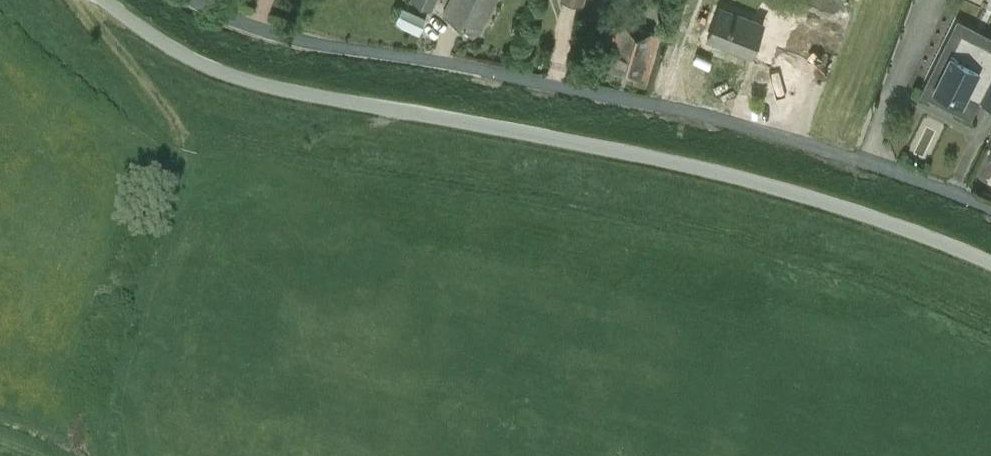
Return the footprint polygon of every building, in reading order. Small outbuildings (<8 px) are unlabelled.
[(433,10),(438,0),(414,0),(433,10)] [(496,0),(450,0),(444,13),(481,31),(496,0)] [(765,63),(814,81),(838,15),(795,0),(788,0),(765,63)] [(720,5),(708,38),(750,54),(763,22),(720,5)] [(396,20),(419,31),(426,16),(402,6),(396,20)] [(645,76),(659,32),(618,20),(605,64),(645,76)] [(961,32),(935,86),(962,100),(969,87),(983,94),(981,99),(990,104),(990,47),(961,32)]
